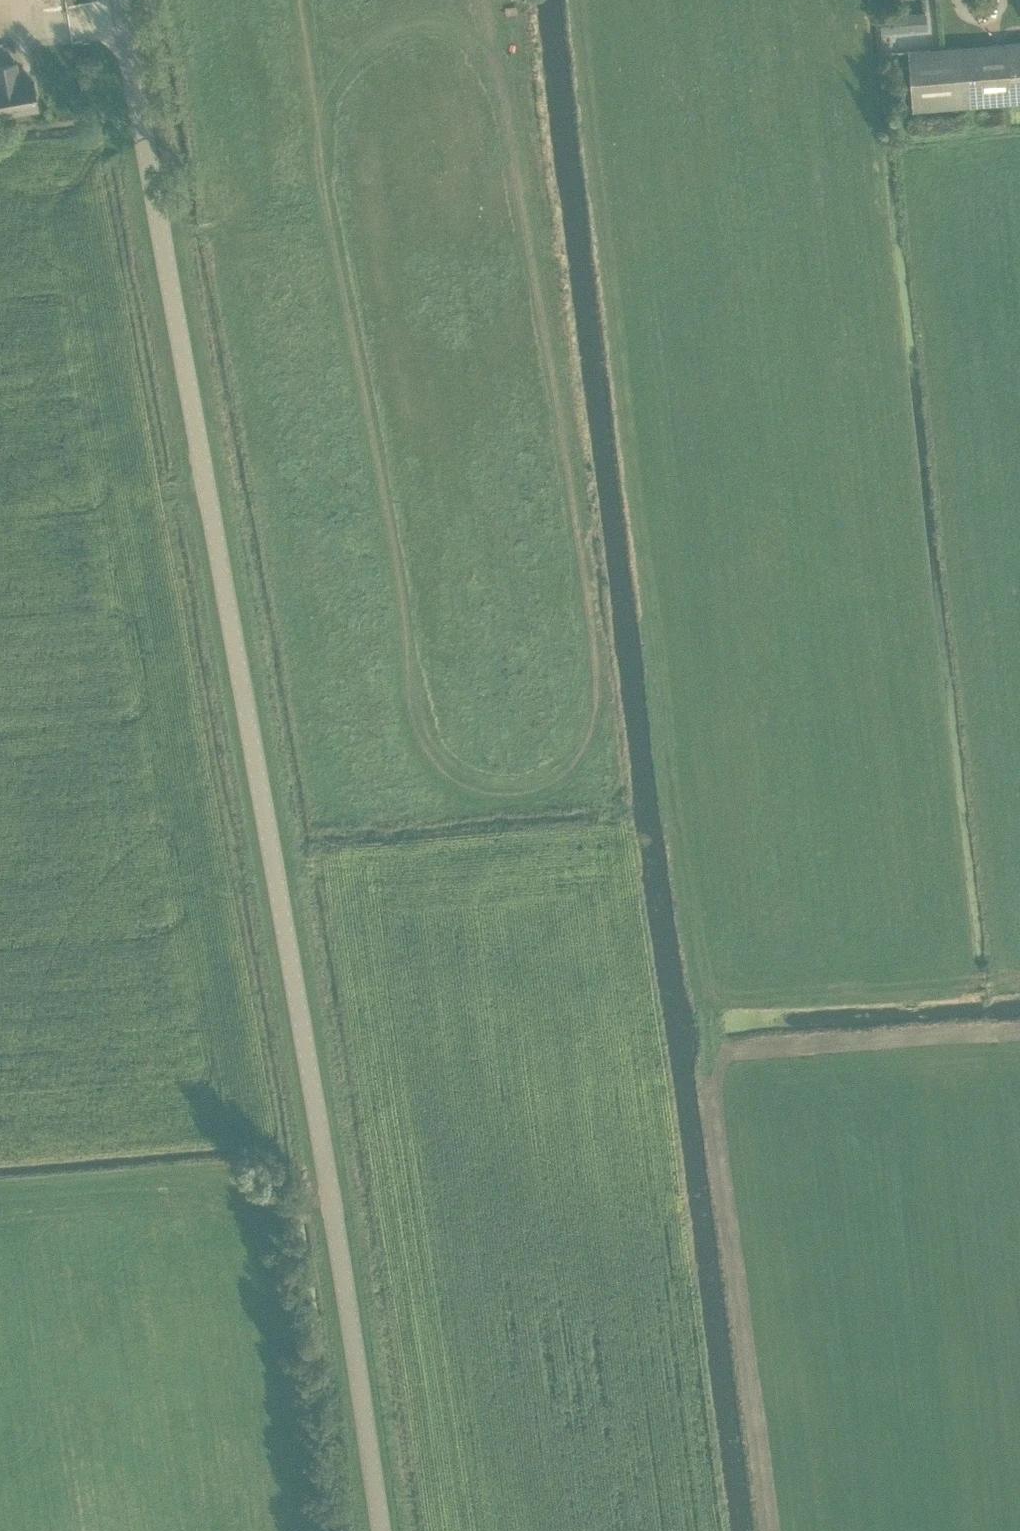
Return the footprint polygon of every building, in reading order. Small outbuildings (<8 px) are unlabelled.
[(923,41),(922,18),(879,20),(880,34),(897,33),(897,38),(907,38),(907,42),(923,41)] [(908,49),(912,109),(1019,101),(1019,41),(908,49)] [(38,109),(33,79),(20,82),(17,63),(0,66),(0,116),(38,109)]
